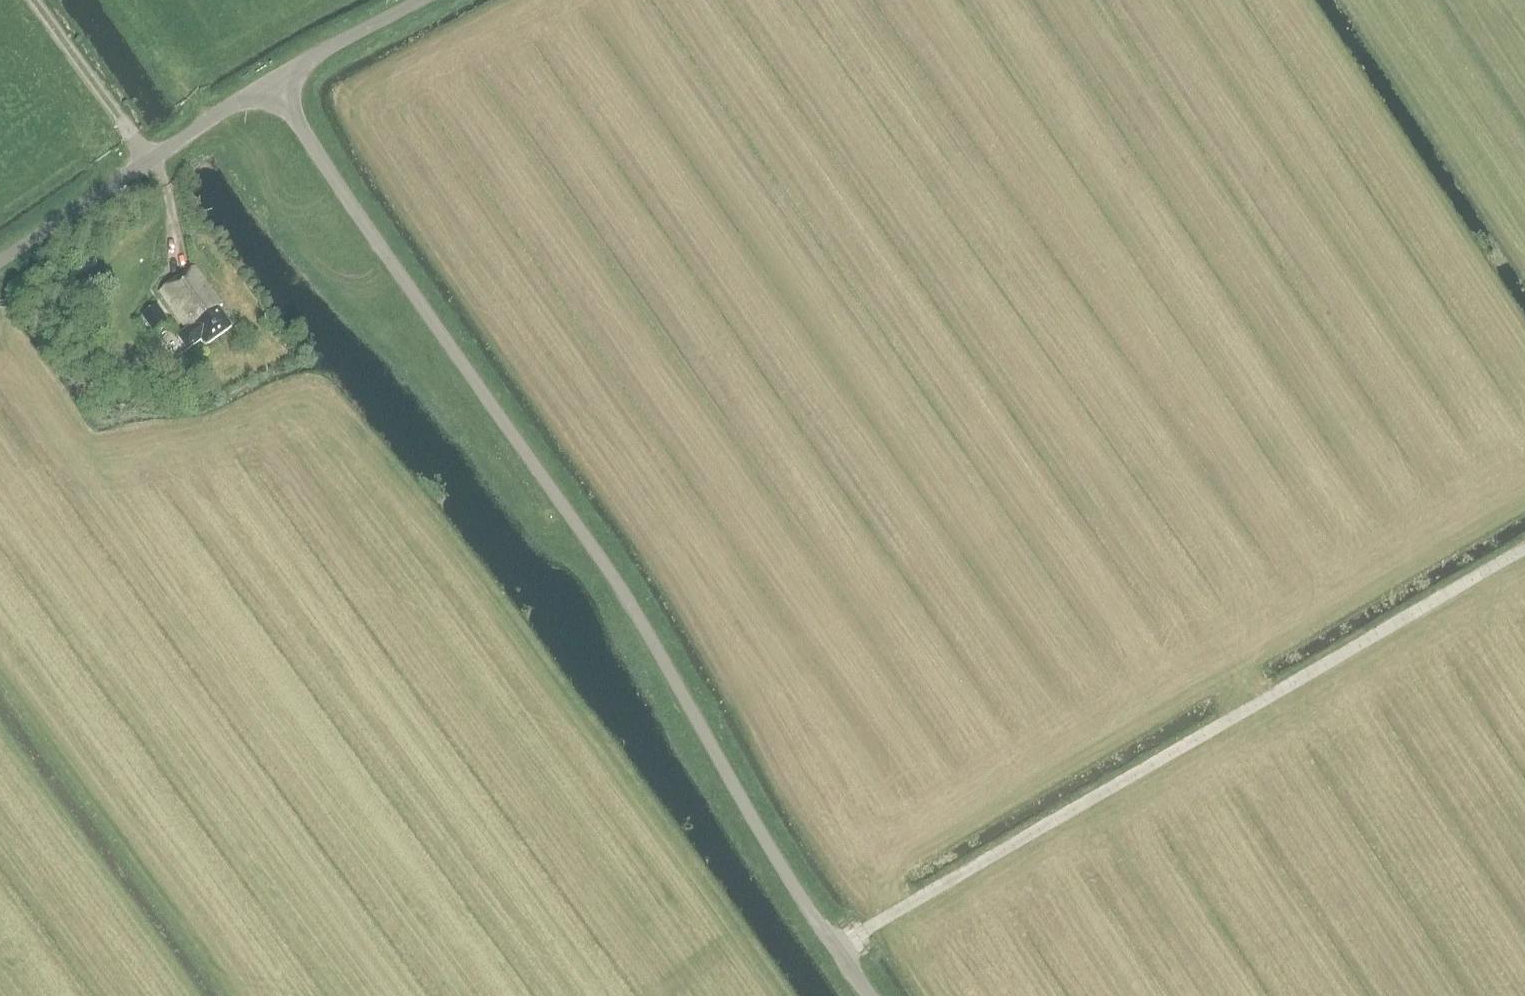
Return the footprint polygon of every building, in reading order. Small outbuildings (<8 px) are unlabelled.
[(89,254),(82,259),(91,271),(98,266),(89,254)] [(193,270),(159,294),(184,331),(176,336),(187,351),(200,342),(202,346),(228,328),(216,311),(220,308),(193,270)] [(153,305),(139,315),(153,335),(168,325),(153,305)]
